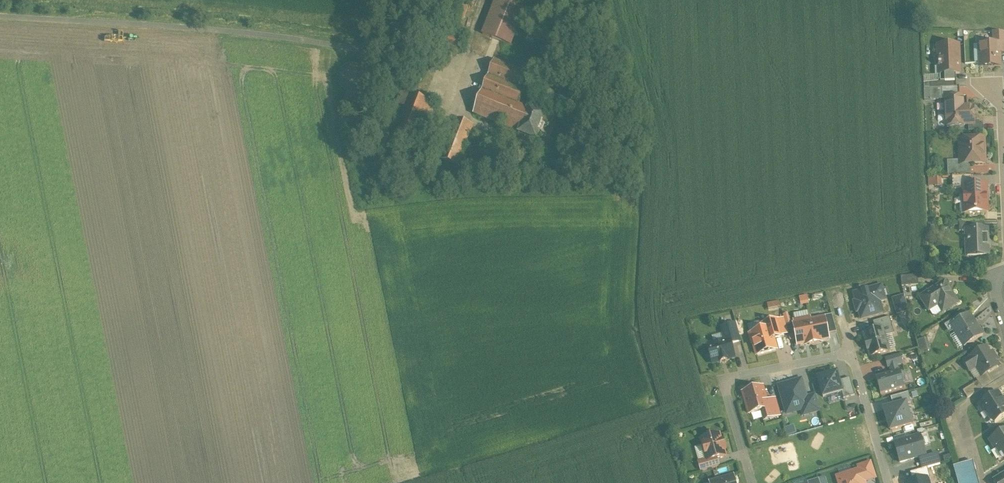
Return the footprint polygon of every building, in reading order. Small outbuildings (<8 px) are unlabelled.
[(445,31),(454,34),(466,0),(456,0),(445,31)] [(508,0),(496,0),(483,34),(511,45),(526,7),(508,0)] [(993,32),(993,45),(998,45),(998,53),(999,53),(1003,53),(1003,33),(993,32)] [(993,45),(982,45),(982,53),(980,53),(981,66),(1000,66),(999,53),(998,53),(998,45),(993,45)] [(958,46),(938,47),(939,66),(938,66),(938,68),(941,68),(942,75),(956,74),(960,74),(958,46)] [(531,75),(495,60),(474,114),(502,125),(508,113),(512,115),(513,110),(515,111),(517,104),(519,105),(531,75)] [(956,74),(942,75),(942,81),(930,82),(931,89),(956,87),(956,74)] [(956,87),(931,89),(931,100),(945,100),(945,99),(960,98),(959,87),(956,87)] [(401,92),(383,138),(392,142),(410,95),(401,92)] [(435,105),(410,95),(392,142),(417,151),(435,105)] [(960,98),(945,99),(945,100),(947,127),(965,126),(964,125),(969,125),(974,125),(974,123),(974,108),(964,108),(963,98),(960,98)] [(519,105),(517,104),(515,111),(513,110),(512,115),(508,113),(502,125),(519,133),(537,140),(546,115),(529,108),(528,109),(519,105)] [(473,125),(457,118),(441,159),(457,165),(473,125)] [(983,123),(974,123),(974,125),(969,125),(969,131),(984,131),(983,123)] [(984,139),(960,140),(960,151),(963,151),(963,161),(964,164),(968,164),(985,163),(985,162),(983,162),(983,157),(985,156),(984,139)] [(963,161),(948,161),(948,177),(953,177),(968,176),(968,164),(964,164),(963,161)] [(968,176),(953,177),(953,188),(964,187),(972,186),(972,176),(968,176)] [(972,186),(964,187),(964,196),(967,196),(968,213),(965,213),(965,214),(987,213),(986,186),(972,186)] [(984,220),(959,221),(960,232),(969,231),(982,230),(982,221),(984,221),(984,220)] [(982,230),(969,231),(970,236),(968,236),(968,239),(970,238),(970,240),(967,240),(968,256),(988,255),(988,246),(987,246),(987,240),(988,240),(987,230),(982,230)] [(918,275),(901,277),(902,286),(919,285),(918,275)] [(945,283),(921,297),(929,310),(933,315),(936,316),(943,312),(958,303),(945,283)] [(854,293),(861,319),(884,313),(880,300),(885,299),(881,285),(854,293)] [(969,314),(951,325),(956,333),(958,332),(966,345),(964,346),(965,347),(983,336),(983,335),(982,335),(974,322),(975,322),(969,314)] [(824,318),(827,333),(837,332),(832,315),(823,316),(823,319),(824,318)] [(882,330),(884,337),(894,334),(890,317),(873,322),(876,332),(882,330)] [(772,327),(775,339),(789,335),(784,318),(761,324),(762,330),(772,327)] [(794,324),(798,345),(805,344),(805,345),(821,342),(821,341),(828,339),(827,333),(824,318),(823,319),(794,324)] [(736,324),(722,328),(726,341),(729,340),(730,344),(741,341),(736,324)] [(888,351),(884,337),(882,330),(876,332),(865,335),(867,342),(866,342),(868,350),(869,349),(871,356),(888,351)] [(726,341),(708,346),(709,352),(708,354),(709,357),(711,358),(713,364),(720,362),(720,363),(728,361),(727,359),(734,358),(730,344),(729,340),(726,341)] [(998,366),(986,348),(971,357),(971,358),(964,362),(970,372),(971,371),(970,370),(976,366),(982,376),(990,371),(990,370),(997,366),(997,367),(998,366)] [(876,378),(880,394),(904,387),(904,385),(912,382),(909,371),(900,373),(900,371),(876,378)] [(823,397),(841,392),(842,392),(839,381),(837,372),(817,378),(823,397)] [(850,378),(839,381),(842,392),(841,392),(843,398),(855,395),(850,378)] [(809,407),(806,397),(801,380),(779,386),(787,414),(802,410),(809,407)] [(978,382),(963,391),(968,398),(983,389),(978,382)] [(762,387),(743,393),(749,414),(762,410),(768,409),(766,402),(762,387)] [(891,397),(894,406),(906,403),(906,404),(911,403),(908,393),(891,397)] [(980,405),(984,412),(987,411),(995,423),(1003,418),(1003,402),(998,393),(980,405)] [(815,395),(806,397),(809,407),(802,410),(803,416),(819,411),(815,395)] [(775,399),(766,402),(768,409),(762,410),(765,421),(780,417),(775,399)] [(894,406),(884,409),(891,431),(912,425),(906,404),(906,403),(894,406)] [(991,441),(995,448),(998,446),(1003,455),(1003,432),(991,441)] [(719,435),(701,440),(707,460),(707,461),(716,459),(725,456),(723,450),(725,450),(722,440),(721,441),(719,435)] [(919,437),(896,444),(901,461),(924,455),(919,437)] [(937,454),(920,459),(922,469),(940,464),(937,454)] [(707,460),(699,463),(701,472),(719,467),(716,459),(707,461),(707,460)] [(954,467),(958,482),(979,482),(973,462),(954,467)] [(860,470),(864,482),(875,478),(870,463),(858,467),(859,470),(860,470)] [(837,477),(839,482),(865,482),(864,482),(860,470),(859,470),(837,477)]
